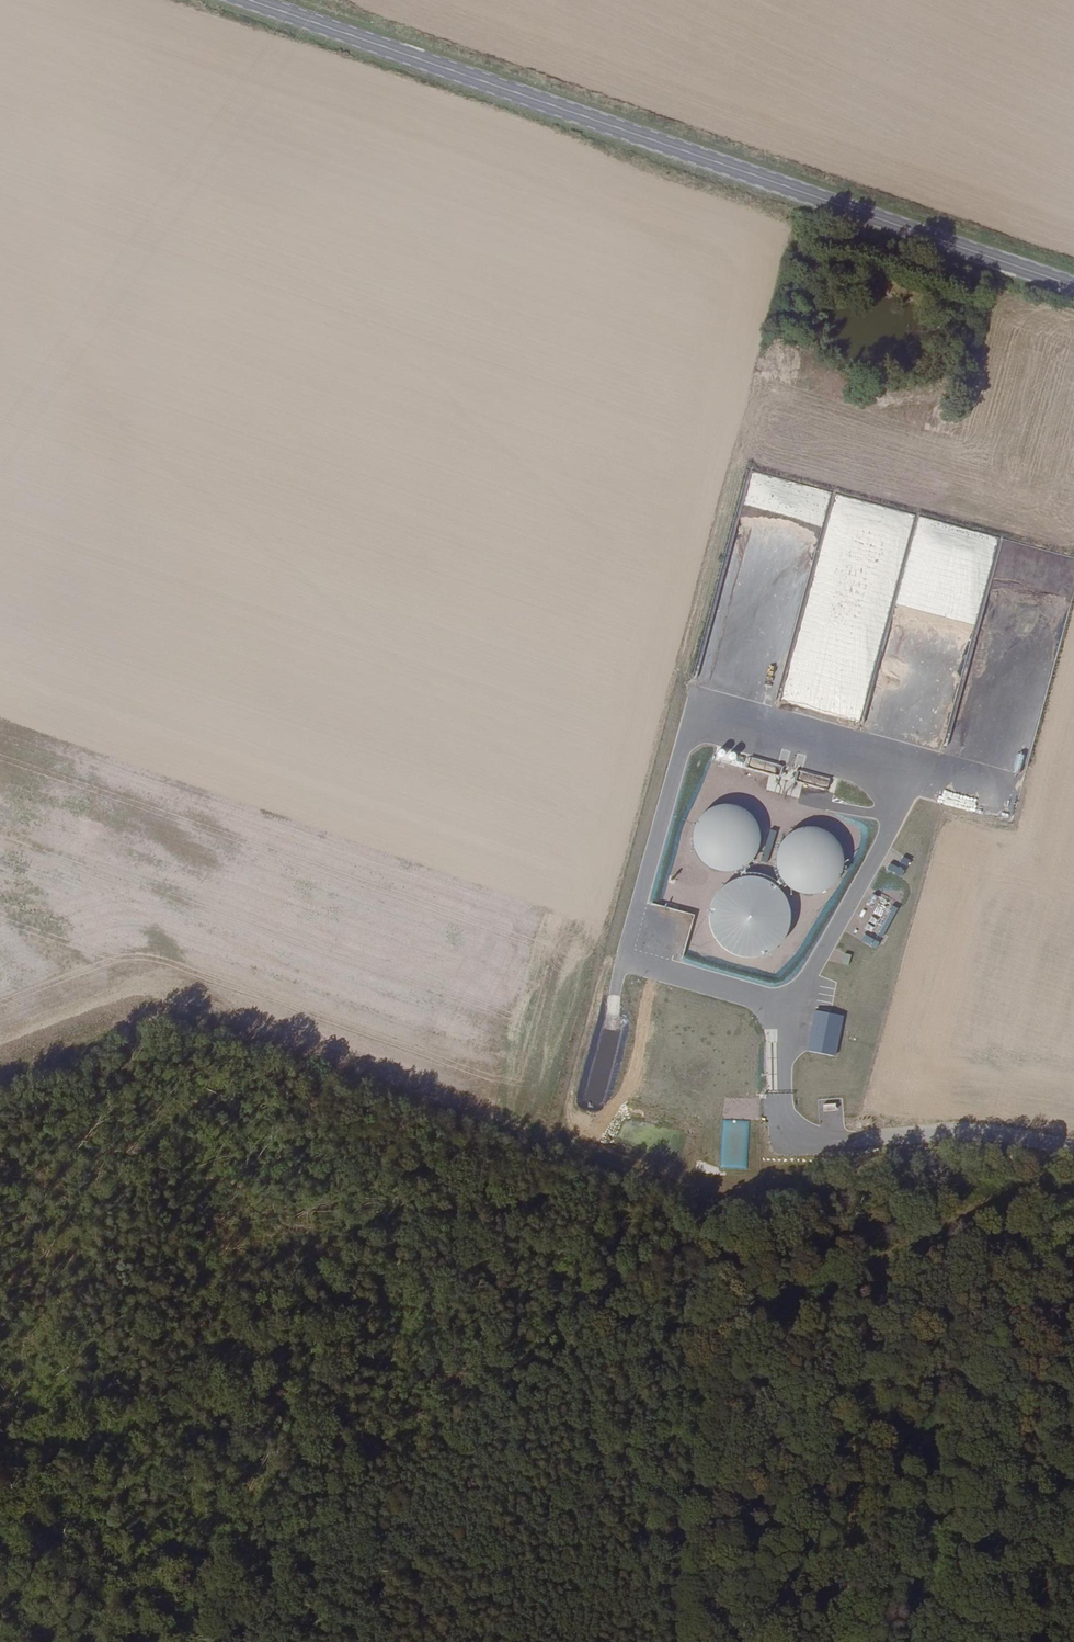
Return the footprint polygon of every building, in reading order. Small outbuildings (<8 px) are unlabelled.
[(941,651),(944,620),(925,618),(922,649),(941,651)] [(935,673),(935,658),(920,658),(920,672),(935,673)] [(938,699),(932,726),(948,730),(954,702),(938,699)] [(928,732),(925,748),(941,751),(944,735),(928,732)] [(933,776),(938,761),(930,758),(925,773),(933,776)] [(912,792),(919,796),(928,783),(922,778),(912,792)] [(755,863),(760,855),(762,845),(762,835),(759,826),(754,818),(746,812),(737,808),(727,807),(718,809),(709,813),(702,820),(697,828),(694,838),(695,847),(698,857),(703,865),(711,871),(720,875),(729,876),(739,874),(748,870),(755,863)] [(817,896),(826,893),(834,888),(840,880),(844,871),(845,862),(844,852),(839,844),(833,837),(825,832),(815,829),(806,830),(797,833),(789,838),(783,846),(779,854),(778,864),(780,873),(784,882),(790,889),(799,894),(808,896),(817,896)] [(736,957),(747,960),(757,959),(768,957),(777,951),(784,943),(789,934),(792,924),(792,913),(789,903),(783,894),(776,887),(766,881),(756,879),(746,879),(735,882),(726,887),(719,895),(714,904),(711,915),(711,925),(714,935),(719,944),(727,952),(736,957)] [(611,1024),(612,1024),(614,1032),(621,1031),(618,1015),(609,1017),(611,1024)] [(593,1068),(603,1069),(603,1072),(613,1073),(616,1052),(595,1049),(593,1068)] [(587,1083),(586,1101),(605,1102),(606,1084),(587,1083)] [(758,1142),(758,1129),(746,1129),(746,1143),(758,1142)]
